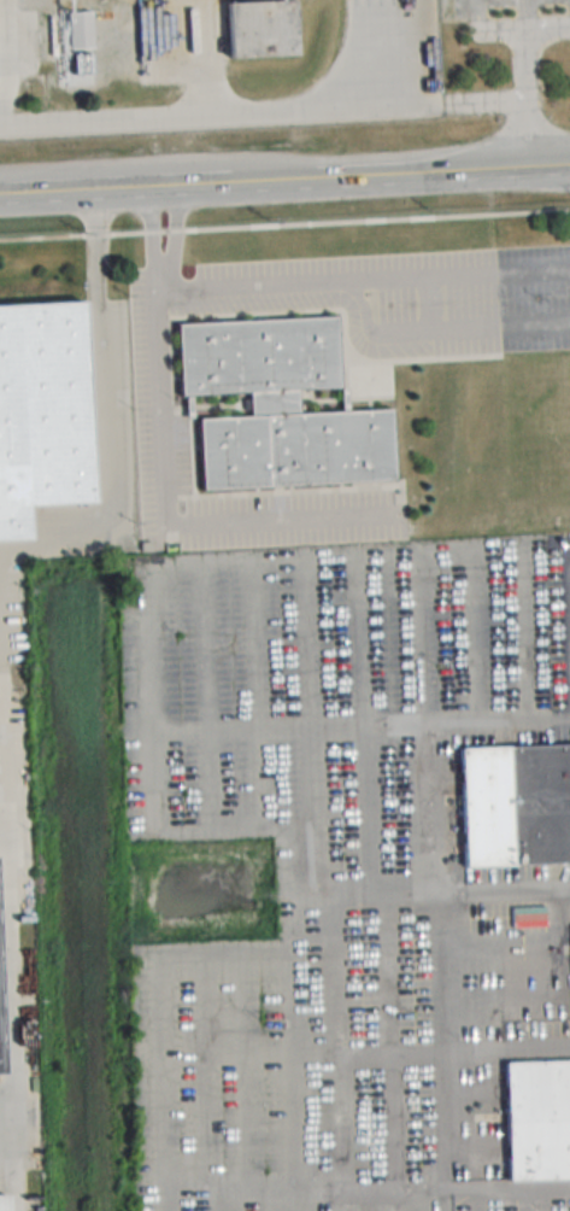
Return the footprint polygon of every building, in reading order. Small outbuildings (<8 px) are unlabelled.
[(283,1),(227,4),(230,61),(300,58),(297,0),(283,0),(283,1)] [(88,303),(0,306),(0,541),(32,540),(30,506),(95,504),(88,303)] [(202,490),(395,483),(392,409),(343,411),(339,317),(179,323),(181,395),(249,393),(250,417),(200,419),(202,490)] [(459,747),(569,742),(569,861),(463,865),(459,747)] [(505,1061),(569,1059),(569,1179),(507,1181),(505,1061)] [(11,1196),(0,1196),(0,1210),(12,1210),(11,1196)]
